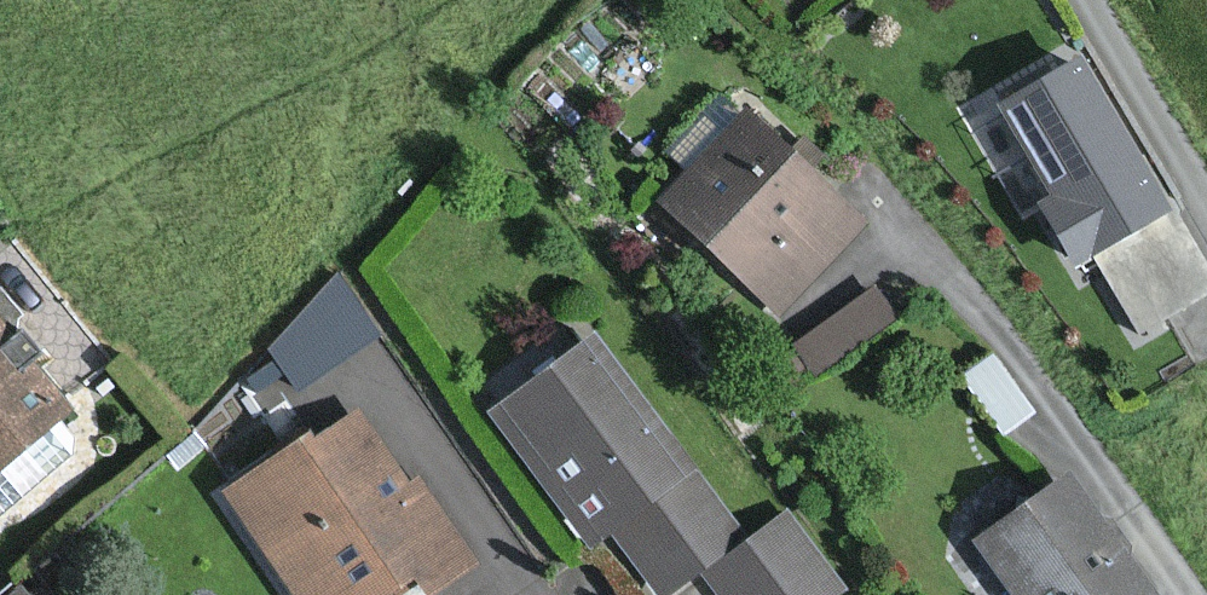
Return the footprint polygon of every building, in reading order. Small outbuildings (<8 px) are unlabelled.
[(1087,60),(1011,103),(1063,194),(1046,204),(1079,262),(1093,254),(1136,329),(1206,289),(1206,270),(1087,60)] [(857,226),(741,119),(662,203),(779,310),(857,226)] [(337,272),(268,348),(300,393),(382,334),(337,272)] [(872,275),(795,329),(815,358),(892,303),(872,275)] [(0,324),(0,351),(14,339),(0,324)] [(587,337),(485,414),(587,548),(601,537),(637,583),(644,578),(657,594),(738,534),(587,337)] [(51,429),(0,372),(0,475),(51,429)] [(353,409),(225,499),(293,594),(387,594),(413,577),(424,593),(463,565),(353,409)] [(1061,476),(971,546),(1010,594),(1155,594),(1061,476)] [(779,517),(704,580),(716,594),(831,594),(839,588),(779,517)] [(33,584),(19,594),(42,594),(33,584)]
